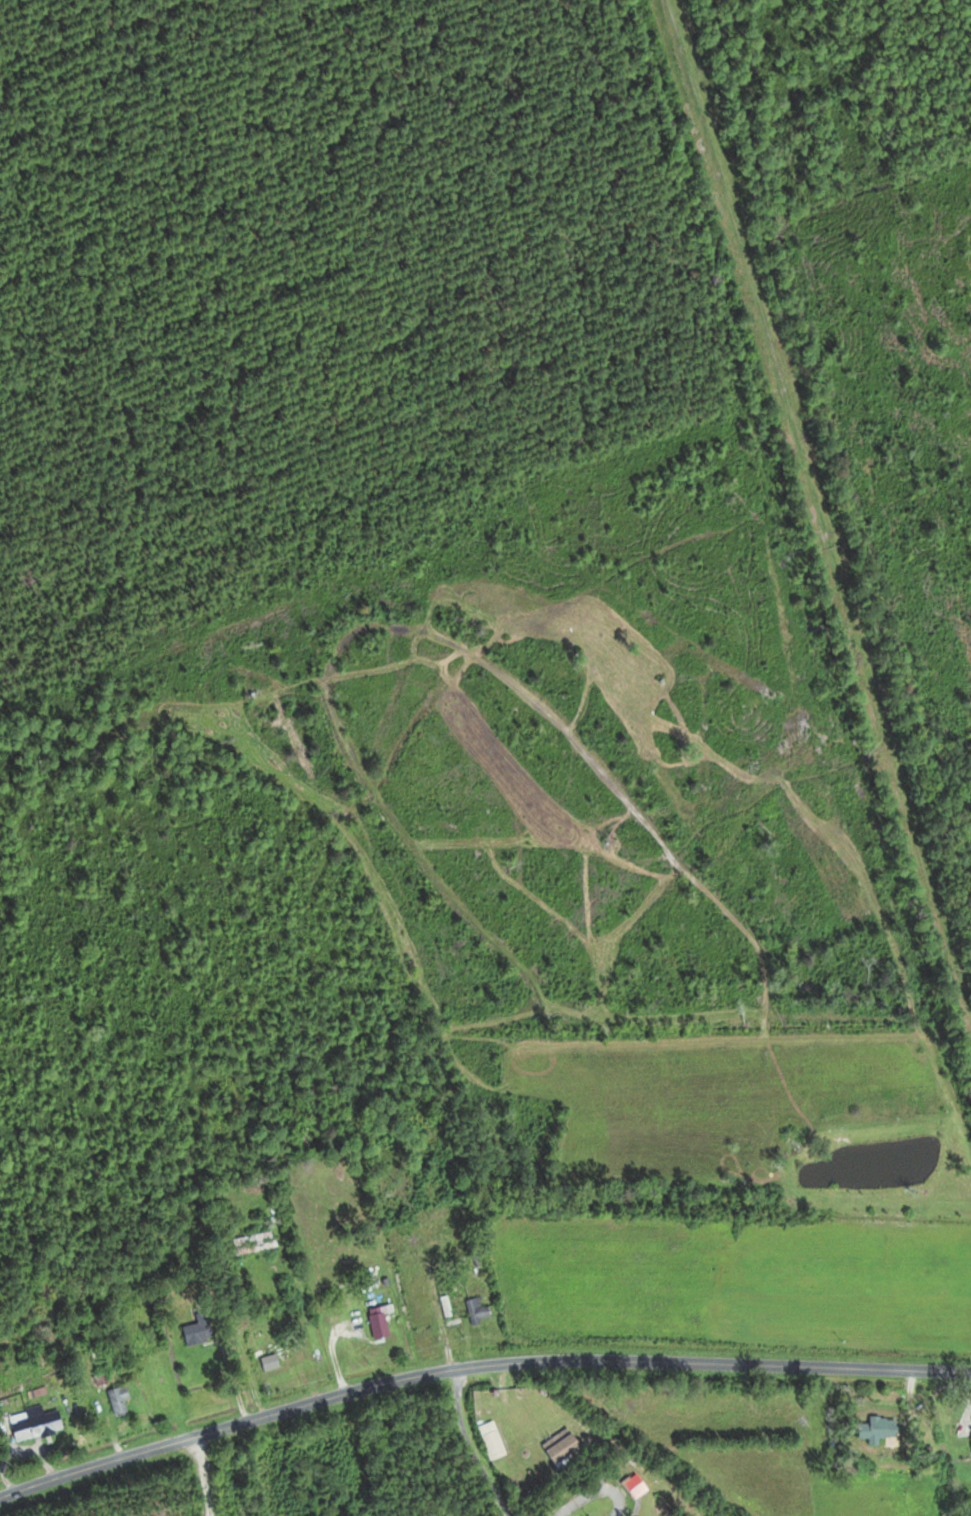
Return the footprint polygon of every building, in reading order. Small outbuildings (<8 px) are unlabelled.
[(447,1317),(469,1313),(471,1325),(487,1322),(484,1310),(486,1309),(484,1296),(469,1299),(466,1281),(450,1284),(452,1294),(443,1296),(447,1317)] [(391,1338),(391,1306),(374,1306),(374,1338),(391,1338)] [(198,1311),(201,1322),(186,1326),(190,1345),(217,1339),(210,1308),(198,1311)] [(263,1357),(266,1370),(288,1365),(285,1352),(263,1357)] [(116,1416),(130,1414),(128,1400),(132,1399),(130,1386),(111,1389),(116,1416)] [(27,1408),(29,1414),(13,1418),(18,1441),(67,1430),(62,1410),(46,1413),(44,1405),(27,1408)] [(869,1440),(900,1440),(900,1417),(869,1417),(869,1440)] [(560,1466),(586,1446),(570,1425),(544,1445),(560,1466)] [(488,1432),(488,1457),(504,1457),(504,1432),(488,1432)]
